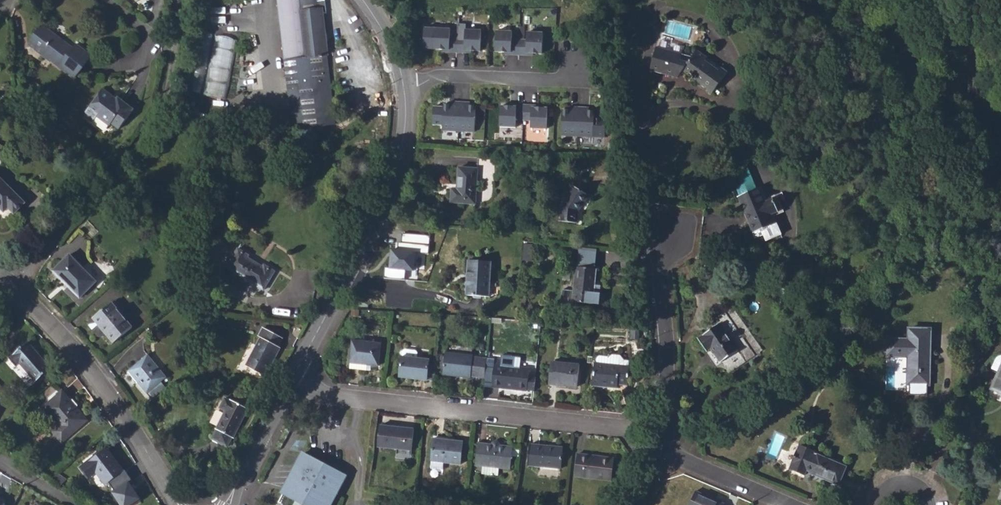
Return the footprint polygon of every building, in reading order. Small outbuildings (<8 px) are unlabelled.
[(282,42),(291,123),(292,130),(335,125),(327,57),(322,13),(326,12),(325,0),(316,1),(316,0),(277,0),(282,42)] [(513,37),(527,38),(527,30),(543,31),(543,24),(527,23),(527,33),(514,32),(513,37)] [(31,43),(59,65),(63,68),(62,69),(73,78),(91,56),(80,48),(74,55),(70,52),(72,49),(61,40),(59,41),(41,26),(35,34),(37,35),(31,43)] [(211,48),(214,33),(204,31),(196,70),(206,72),(209,58),(211,59),(213,49),(211,48)] [(227,98),(238,38),(216,34),(205,94),(227,98)] [(471,48),(456,48),(456,40),(440,40),(440,60),(448,61),(455,61),(455,63),(471,63),(471,61),(478,61),(487,61),(487,41),(471,40),(471,48)] [(518,41),(502,41),(502,61),(510,61),(517,61),(517,63),(525,63),(533,64),(533,62),(540,62),(549,62),(549,41),(533,41),(533,49),(525,49),(518,49),(518,41)] [(31,43),(29,46),(57,68),(59,65),(31,43)] [(72,49),(70,52),(74,55),(80,48),(75,45),(72,49)] [(681,54),(656,47),(649,70),(677,78),(682,71),(712,93),(727,73),(697,50),(691,57),(687,63),(679,61),(681,54)] [(681,54),(679,61),(687,63),(691,57),(681,54)] [(193,74),(191,90),(202,91),(204,75),(193,74)] [(115,99),(102,89),(84,113),(85,116),(92,122),(96,116),(109,126),(111,124),(118,129),(134,109),(119,99),(115,99)] [(449,103),(443,103),(443,105),(434,105),(434,124),(443,124),(443,129),(459,129),(475,129),(475,104),(470,104),(467,104),(467,101),(459,100),(452,100),(452,103),(449,103)] [(511,115),(502,115),(502,136),(518,136),(518,128),(526,128),(533,128),(533,136),(549,136),(549,116),(540,116),(534,116),(534,114),(526,114),(518,113),(518,115),(511,115)] [(570,117),(564,117),(564,143),(596,143),(596,117),(591,117),(588,117),(588,114),(573,114),(573,117),(570,117)] [(232,131),(233,140),(242,139),(242,130),(232,131)] [(276,143),(277,154),(287,153),(287,142),(276,143)] [(451,202),(475,204),(477,182),(493,183),(495,160),(478,159),(477,169),(459,168),(457,190),(452,190),(451,202)] [(268,161),(268,169),(284,168),(283,161),(268,161)] [(4,213),(8,208),(14,214),(25,203),(0,178),(0,209),(4,213)] [(560,221),(577,223),(578,213),(589,197),(573,187),(561,206),(560,221)] [(753,232),(773,223),(770,214),(777,211),(772,198),(764,202),(759,188),(738,197),(753,232)] [(773,223),(753,232),(755,238),(764,234),(766,239),(780,232),(776,222),(773,223)] [(383,267),(382,279),(406,281),(407,271),(419,272),(420,252),(428,252),(429,237),(403,235),(402,251),(390,250),(389,268),(383,267)] [(534,260),(535,242),(525,241),(523,259),(534,260)] [(227,268),(263,290),(275,271),(264,265),(263,266),(248,257),(249,255),(239,249),(227,268)] [(594,284),(596,269),(595,269),(598,250),(580,249),(577,267),(576,267),(574,290),(561,289),(560,302),(572,304),(572,301),(593,304),(604,305),(605,298),(606,286),(600,285),(599,287),(594,287),(594,284)] [(54,271),(79,297),(96,281),(70,255),(54,271)] [(466,295),(489,297),(491,262),(469,260),(466,295)] [(93,318),(113,343),(132,327),(112,302),(93,318)] [(720,323),(698,338),(707,351),(711,348),(720,362),(721,361),(730,373),(763,350),(733,307),(716,318),(720,323)] [(520,330),(528,331),(529,322),(521,321),(520,330)] [(246,366),(265,376),(280,347),(278,346),(282,338),(263,327),(259,335),(261,337),(246,366)] [(887,356),(908,356),(908,384),(928,385),(930,330),(909,329),(909,340),(887,340),(887,356)] [(36,350),(28,341),(9,357),(15,365),(19,362),(36,381),(51,369),(39,355),(36,350)] [(351,363),(371,365),(378,366),(378,365),(381,344),(353,341),(350,363),(351,363)] [(486,364),(487,358),(473,356),(473,355),(472,354),(473,346),(446,343),(443,374),(471,378),(471,376),(485,378),(486,364)] [(415,351),(404,349),(402,351),(399,378),(427,381),(428,369),(429,360),(416,358),(417,353),(415,351)] [(128,371),(146,393),(166,377),(148,355),(128,371)] [(623,366),(623,360),(619,355),(611,355),(608,357),(600,356),(597,358),(597,363),(595,363),(593,385),(617,388),(617,385),(627,386),(629,367),(623,366)] [(1000,366),(1000,356),(998,357),(996,359),(992,368),(999,371),(1000,366)] [(493,379),(492,387),(527,391),(529,369),(501,366),(502,360),(495,359),(495,364),(486,364),(485,378),(493,379)] [(549,385),(577,388),(579,365),(552,362),(549,385)] [(1000,394),(1000,366),(999,371),(990,389),(1000,394)] [(436,369),(428,369),(427,381),(434,381),(436,369)] [(44,407),(59,426),(52,432),(62,442),(87,421),(62,392),(44,407)] [(211,440),(228,448),(232,438),(234,438),(248,409),(232,400),(231,401),(225,398),(220,408),(225,411),(216,429),(216,430),(211,440)] [(411,450),(413,429),(380,425),(378,446),(411,450)] [(443,462),(460,464),(463,441),(433,438),(430,461),(431,461),(443,462)] [(498,467),(510,469),(512,446),(478,443),(476,465),(482,466),(498,467)] [(560,468),(562,447),(530,444),(527,464),(560,468)] [(789,467),(804,474),(807,469),(810,470),(810,472),(838,484),(845,467),(814,453),(815,450),(800,444),(789,467)] [(110,481),(119,475),(125,470),(109,447),(80,468),(88,478),(96,472),(106,484),(110,481)] [(345,474),(304,452),(285,488),(296,494),(293,499),(305,504),(316,504),(317,504),(318,504),(328,504),(345,474)] [(611,480),(613,458),(577,454),(575,475),(611,480)] [(430,468),(442,469),(443,462),(431,461),(430,468)] [(481,473),(498,475),(498,467),(482,466),(481,473)] [(110,481),(115,490),(113,492),(122,504),(131,504),(142,498),(133,483),(135,482),(125,470),(119,475),(110,481)] [(52,479),(61,484),(65,479),(58,474),(52,479)] [(293,499),(296,494),(285,488),(282,493),(293,499)] [(724,503),(695,490),(689,504),(723,504),(724,503)]
